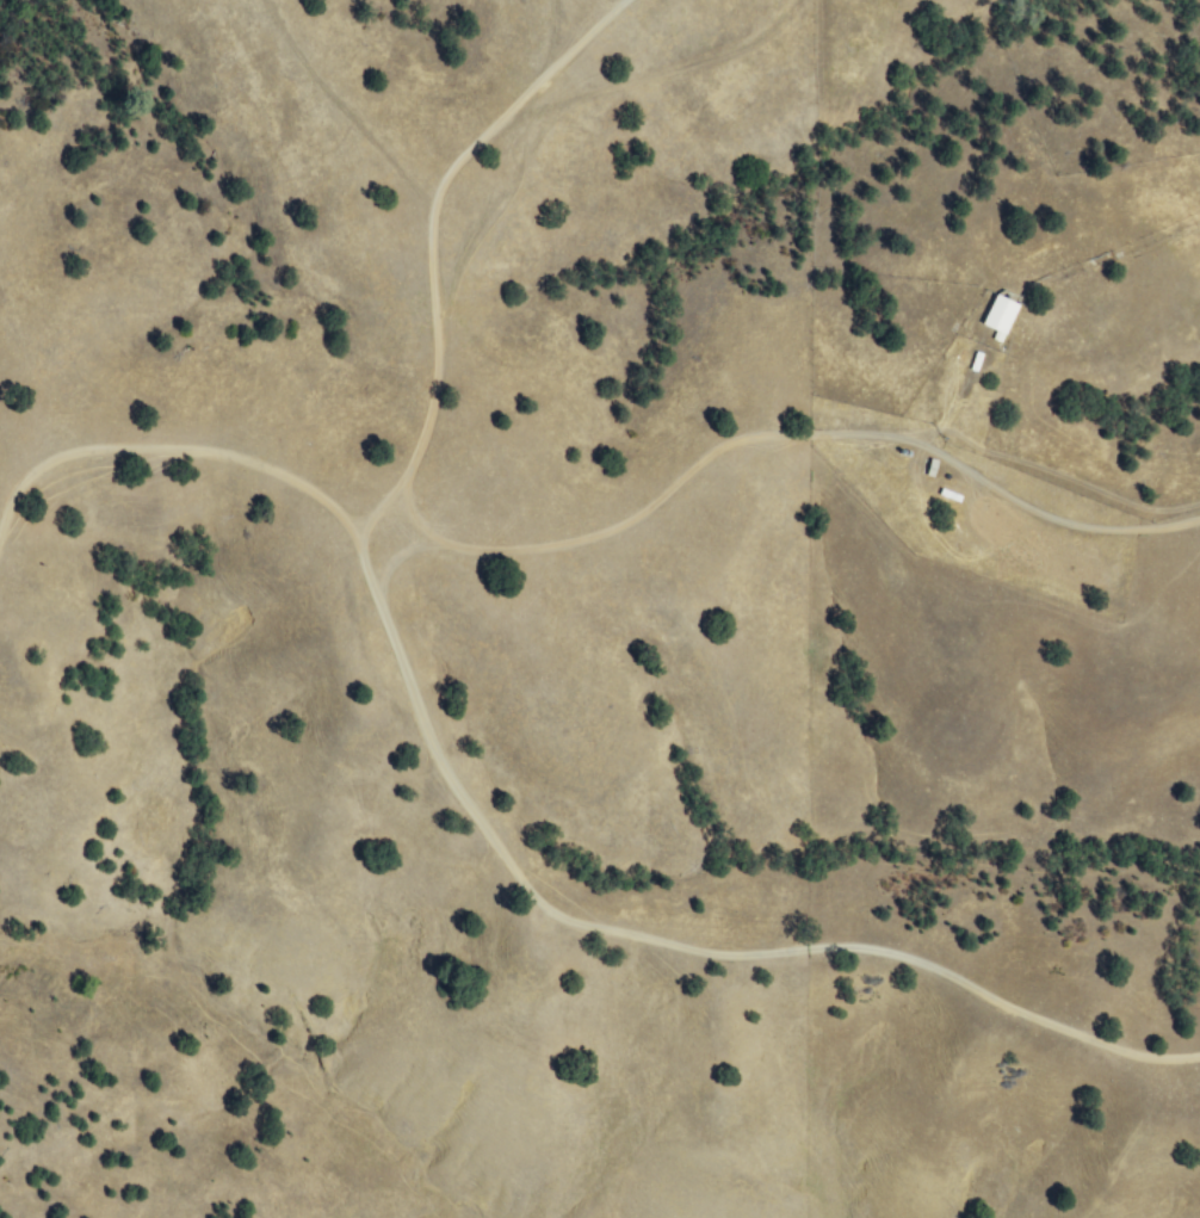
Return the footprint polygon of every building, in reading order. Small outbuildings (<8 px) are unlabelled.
[(1004,342),(1019,302),(996,293),(985,324),(997,328),(993,338),(1004,342)]
